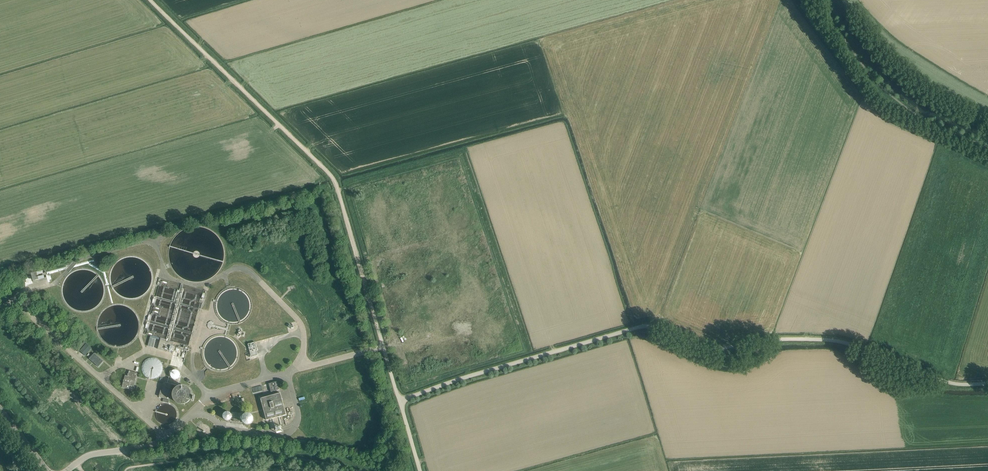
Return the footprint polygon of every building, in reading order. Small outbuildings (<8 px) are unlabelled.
[(34,281),(47,277),(45,269),(32,273),(34,281)] [(171,353),(173,342),(161,338),(158,349),(171,353)] [(248,344),(252,357),(258,355),(257,351),(258,350),(255,341),(248,344)] [(87,343),(80,351),(85,355),(92,348),(87,343)] [(103,361),(94,353),(89,359),(99,367),(103,361)] [(143,371),(144,374),(146,376),(148,377),(151,378),(154,378),(157,377),(159,375),(161,373),(162,370),(162,367),(161,363),(159,361),(156,359),(153,358),(150,359),(147,360),(145,362),(143,365),(142,368),(143,371)] [(171,376),(171,377),(172,378),(173,379),(175,379),(176,379),(178,379),(179,378),(180,377),(180,375),(180,374),(180,372),(179,371),(177,370),(176,370),(174,370),(173,370),(172,371),(171,373),(171,374),(171,376)] [(134,385),(135,380),(137,373),(129,371),(128,376),(125,375),(122,387),(129,389),(130,384),(134,385)] [(277,381),(269,383),(271,392),(280,389),(277,381)] [(172,384),(164,382),(162,391),(161,390),(159,397),(168,399),(172,384)] [(173,397),(174,400),(176,402),(178,404),(181,404),(184,404),(187,403),(189,402),(191,399),(192,396),(192,393),(191,390),(189,388),(186,386),(183,385),(180,386),(177,387),(175,389),(173,391),(173,394),(173,397)] [(280,393),(260,398),(266,420),(286,415),(280,393)] [(222,417),(223,418),(224,420),(225,420),(226,421),(228,421),(229,420),(230,419),(231,418),(232,417),(232,415),(231,414),(230,412),(229,412),(227,411),(226,411),(225,412),(223,413),(223,414),(222,416),(222,417)] [(242,420),(243,422),(244,423),(245,424),(247,424),(249,424),(250,424),(252,423),(253,421),(253,419),(253,417),(253,416),(251,414),(250,413),(248,413),(246,413),(244,414),(243,415),(242,416),(242,418),(242,420)]
